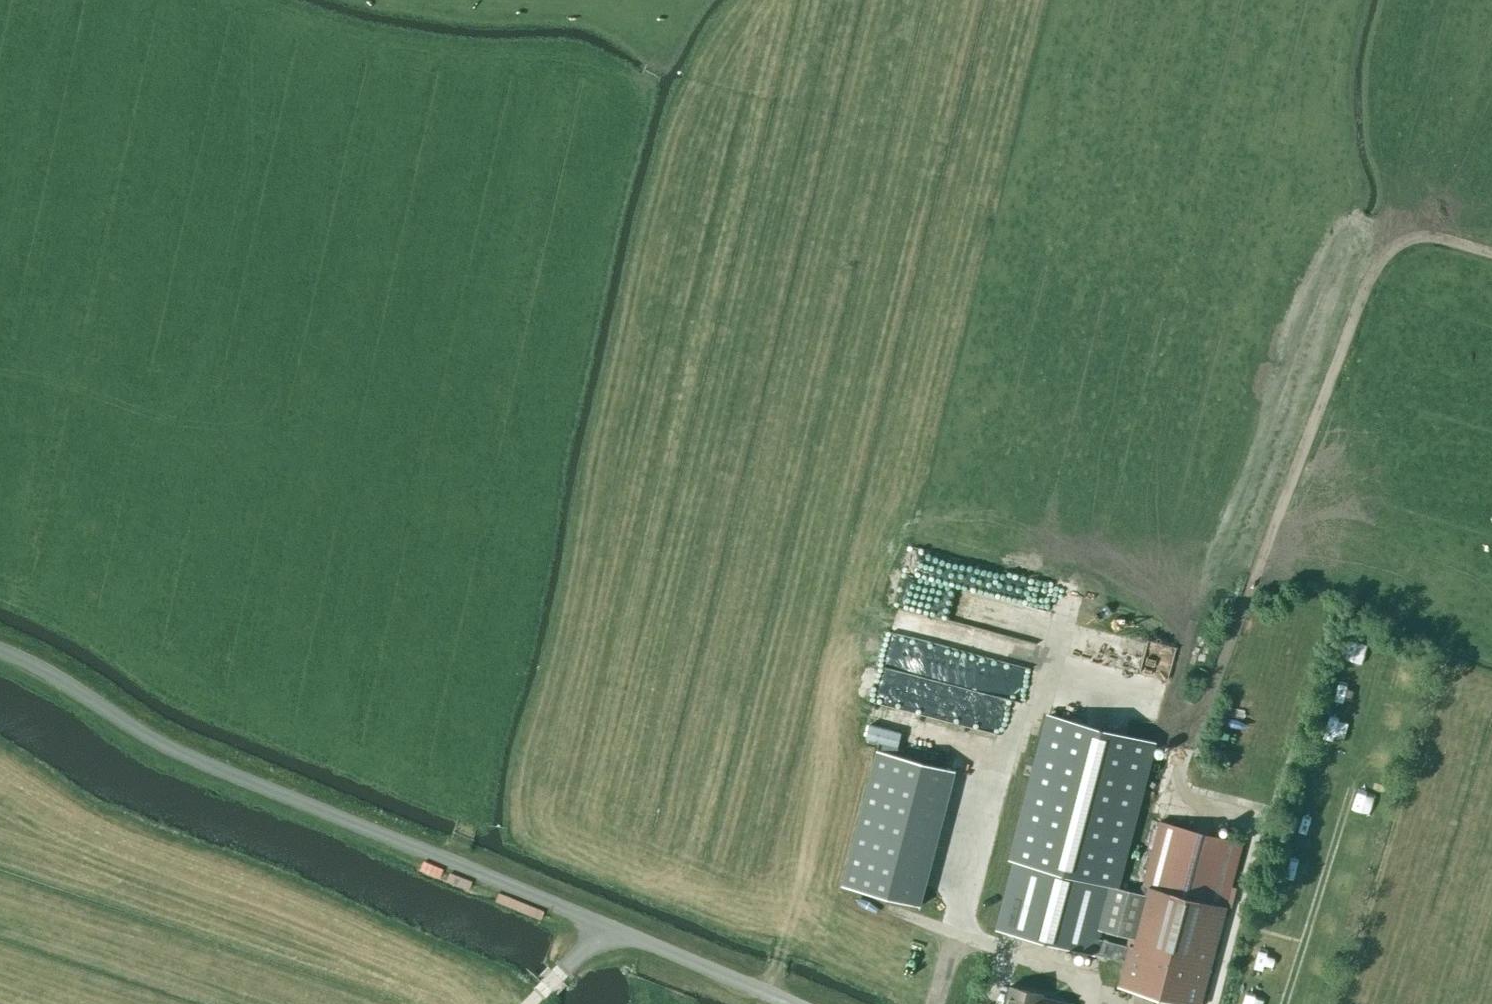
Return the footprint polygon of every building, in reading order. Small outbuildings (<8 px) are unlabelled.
[(905,582),(893,634),(897,634),(889,668),(962,684),(965,671),(970,673),(974,656),(971,655),(983,600),(905,582)] [(919,906),(954,771),(876,750),(841,885),(919,906)] [(1201,1000),(1224,905),(1241,842),(1159,821),(1150,858),(1141,893),(1112,886),(1131,815),(1032,790),(996,928),(1095,954),(1095,953),(1123,960),(1117,983),(1198,1003),(1200,1003),(1201,1000)] [(1059,1000),(1042,996),(1042,994),(1009,986),(1005,1003),(1058,1003),(1059,1000)]
